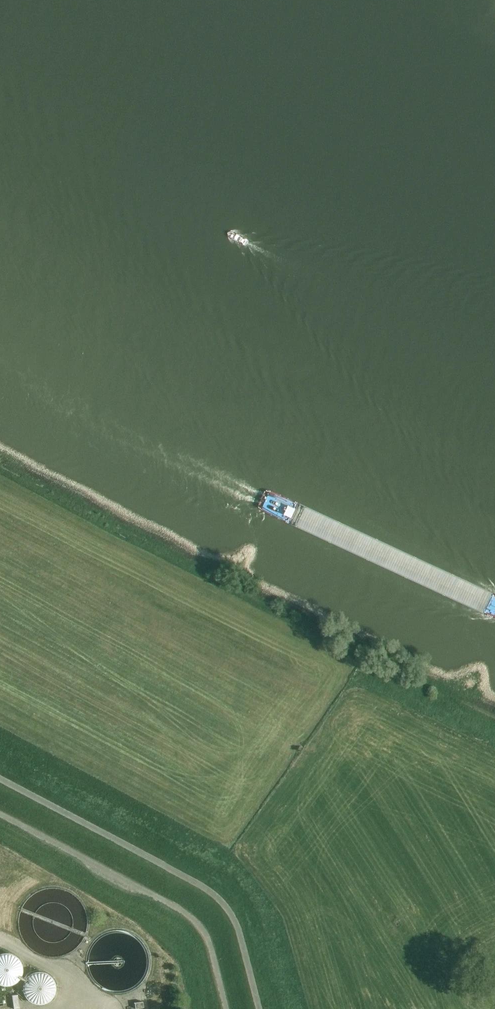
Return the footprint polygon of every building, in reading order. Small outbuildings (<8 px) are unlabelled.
[(132,1001),(133,1008),(144,1008),(144,1001),(132,1001)]
